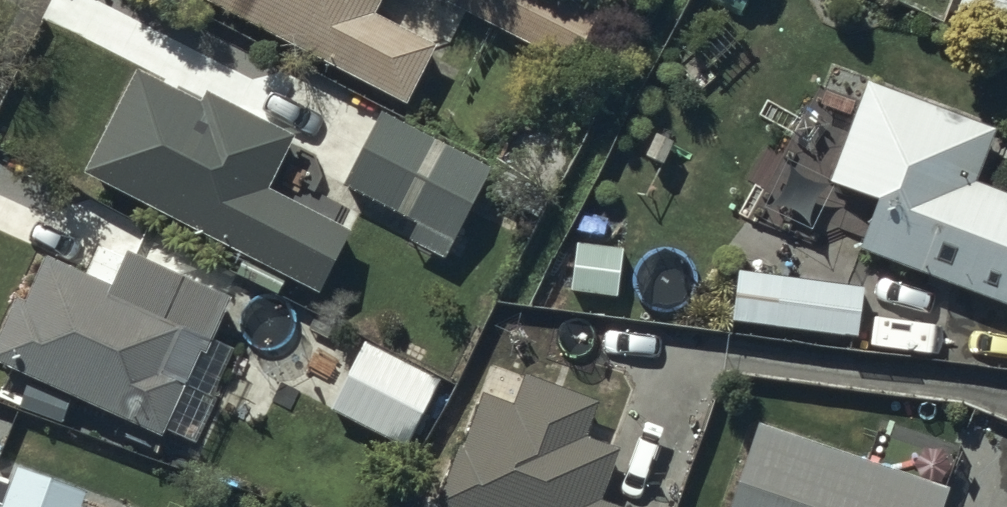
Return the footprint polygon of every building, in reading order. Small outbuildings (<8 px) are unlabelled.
[(404,99),(434,40),(376,10),(381,0),(211,0),(404,99)] [(577,0),(458,0),(575,63),(602,13),(577,0)] [(1000,0),(962,0),(954,20),(1006,41),(1006,3),(1000,0)] [(294,135),(206,90),(201,100),(135,66),(82,171),(319,292),(352,228),(268,185),(294,135)] [(867,84),(829,181),(877,200),(858,247),(1006,305),(1006,199),(971,185),(991,132),(867,84)] [(489,170),(384,113),(345,185),(417,224),(408,239),(442,257),(489,170)] [(624,249),(578,243),(572,290),(618,296),(624,249)] [(129,251),(114,283),(49,253),(27,300),(20,297),(0,340),(0,361),(164,436),(228,297),(129,251)] [(866,286),(741,270),(734,319),(859,336),(866,286)] [(442,379),(366,341),(332,408),(408,446),(442,379)] [(525,370),(514,402),(483,391),(464,445),(461,444),(440,503),(451,506),(618,506),(598,500),(617,446),(588,435),(602,397),(525,370)] [(71,397),(29,382),(21,405),(63,420),(71,397)] [(758,424),(730,506),(940,506),(947,487),(758,424)] [(19,467),(11,487),(0,482),(0,506),(83,506),(82,506),(87,492),(19,467)]
